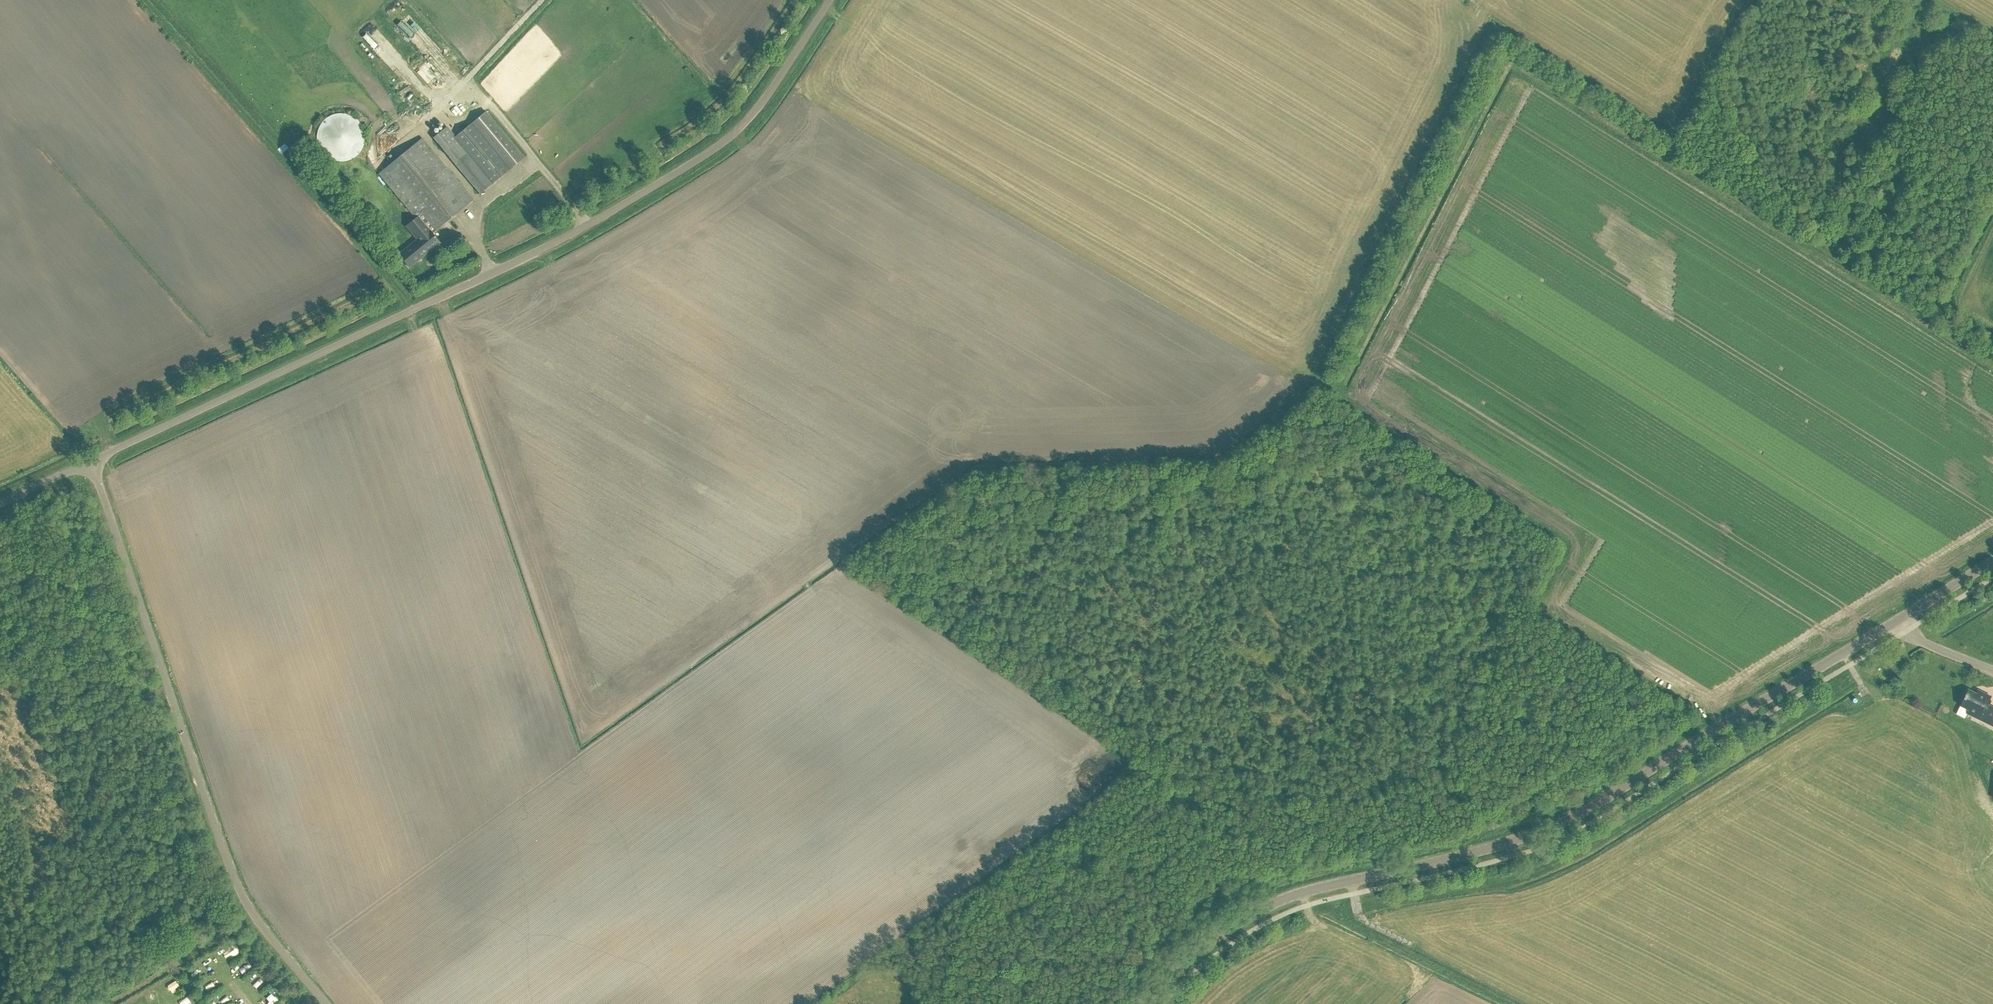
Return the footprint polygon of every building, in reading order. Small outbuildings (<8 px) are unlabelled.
[(394,10),(425,52),(437,44),(406,1),(394,10)] [(418,84),(425,77),(408,60),(406,55),(395,43),(389,45),(385,33),(379,26),(370,29),(366,33),(387,55),(388,58),(402,71),(405,81),(410,86),(418,84)] [(438,58),(445,55),(441,47),(434,51),(438,58)] [(463,97),(472,109),(478,105),(468,93),(463,97)] [(494,183),(509,172),(524,159),(486,112),(456,137),(447,127),(434,138),(480,195),(494,183)] [(324,121),(319,129),(317,138),(319,147),(324,155),(332,160),(341,161),(350,160),(358,154),(363,147),(364,138),(363,129),(357,121),(350,116),(340,114),(331,116),(324,121)] [(398,256),(406,266),(408,269),(427,252),(425,250),(437,240),(432,234),(472,200),(420,139),(377,175),(414,219),(405,227),(416,240),(402,252),(398,256)] [(1992,725),(1992,707),(1991,706),(1990,707),(1986,705),(1991,696),(1978,690),(1976,694),(1968,690),(1960,706),(1968,710),(1966,713),(1992,726),(1992,725)] [(233,948),(236,954),(244,950),(241,945),(233,948)] [(172,990),(183,986),(180,979),(169,984),(172,990)]
